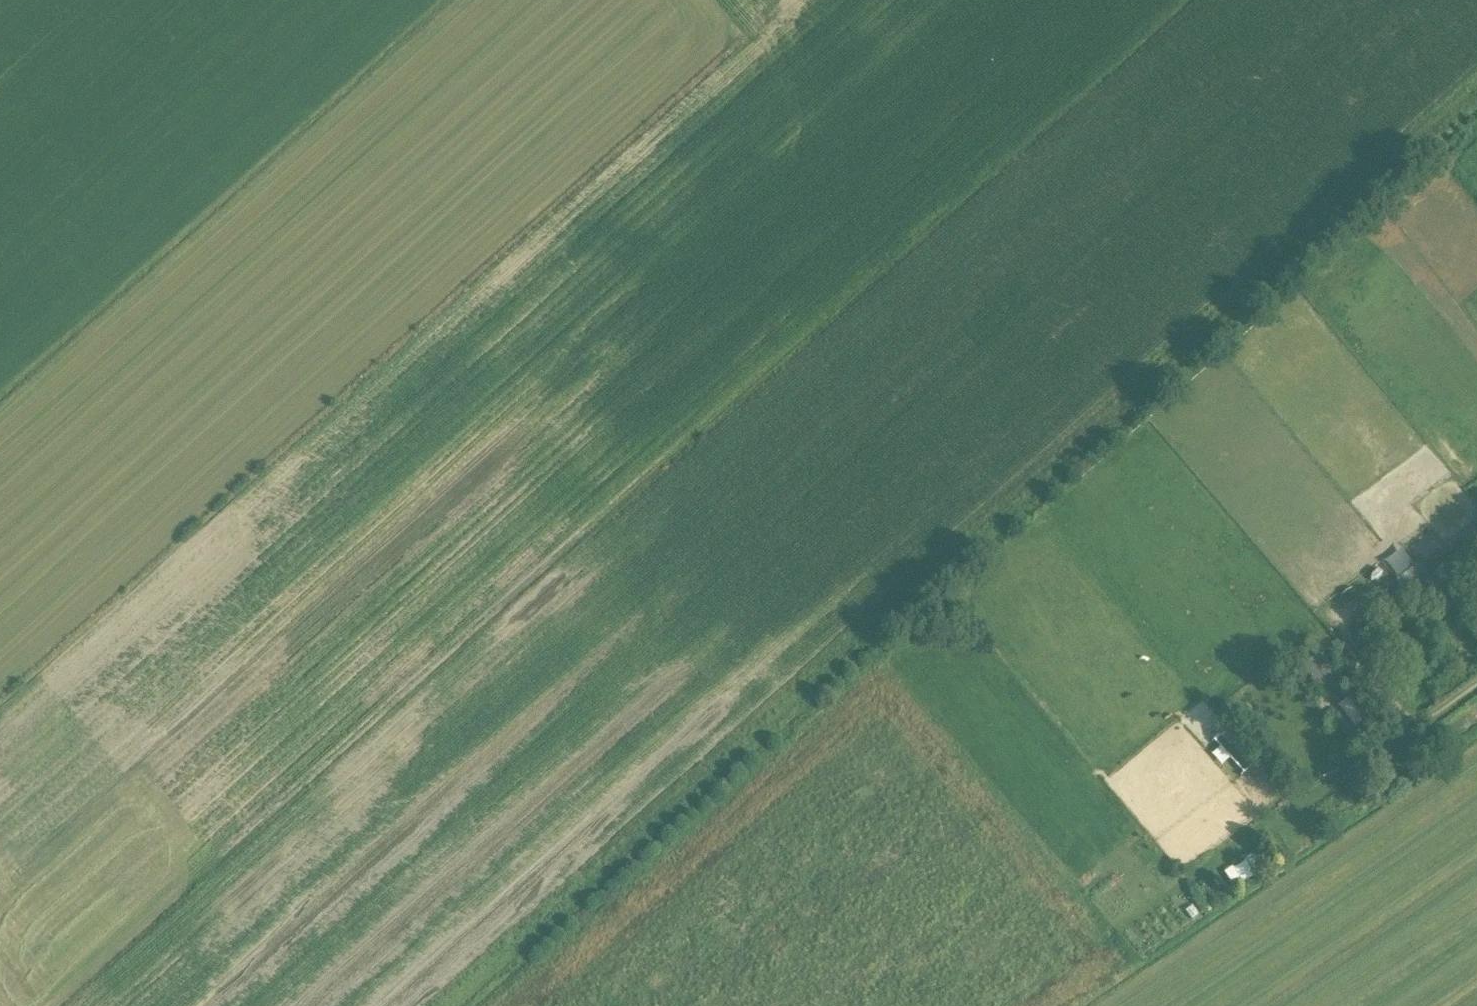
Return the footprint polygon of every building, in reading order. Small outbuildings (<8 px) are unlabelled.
[(1376,726),(1368,732),(1375,742),(1383,735),(1376,726)]
